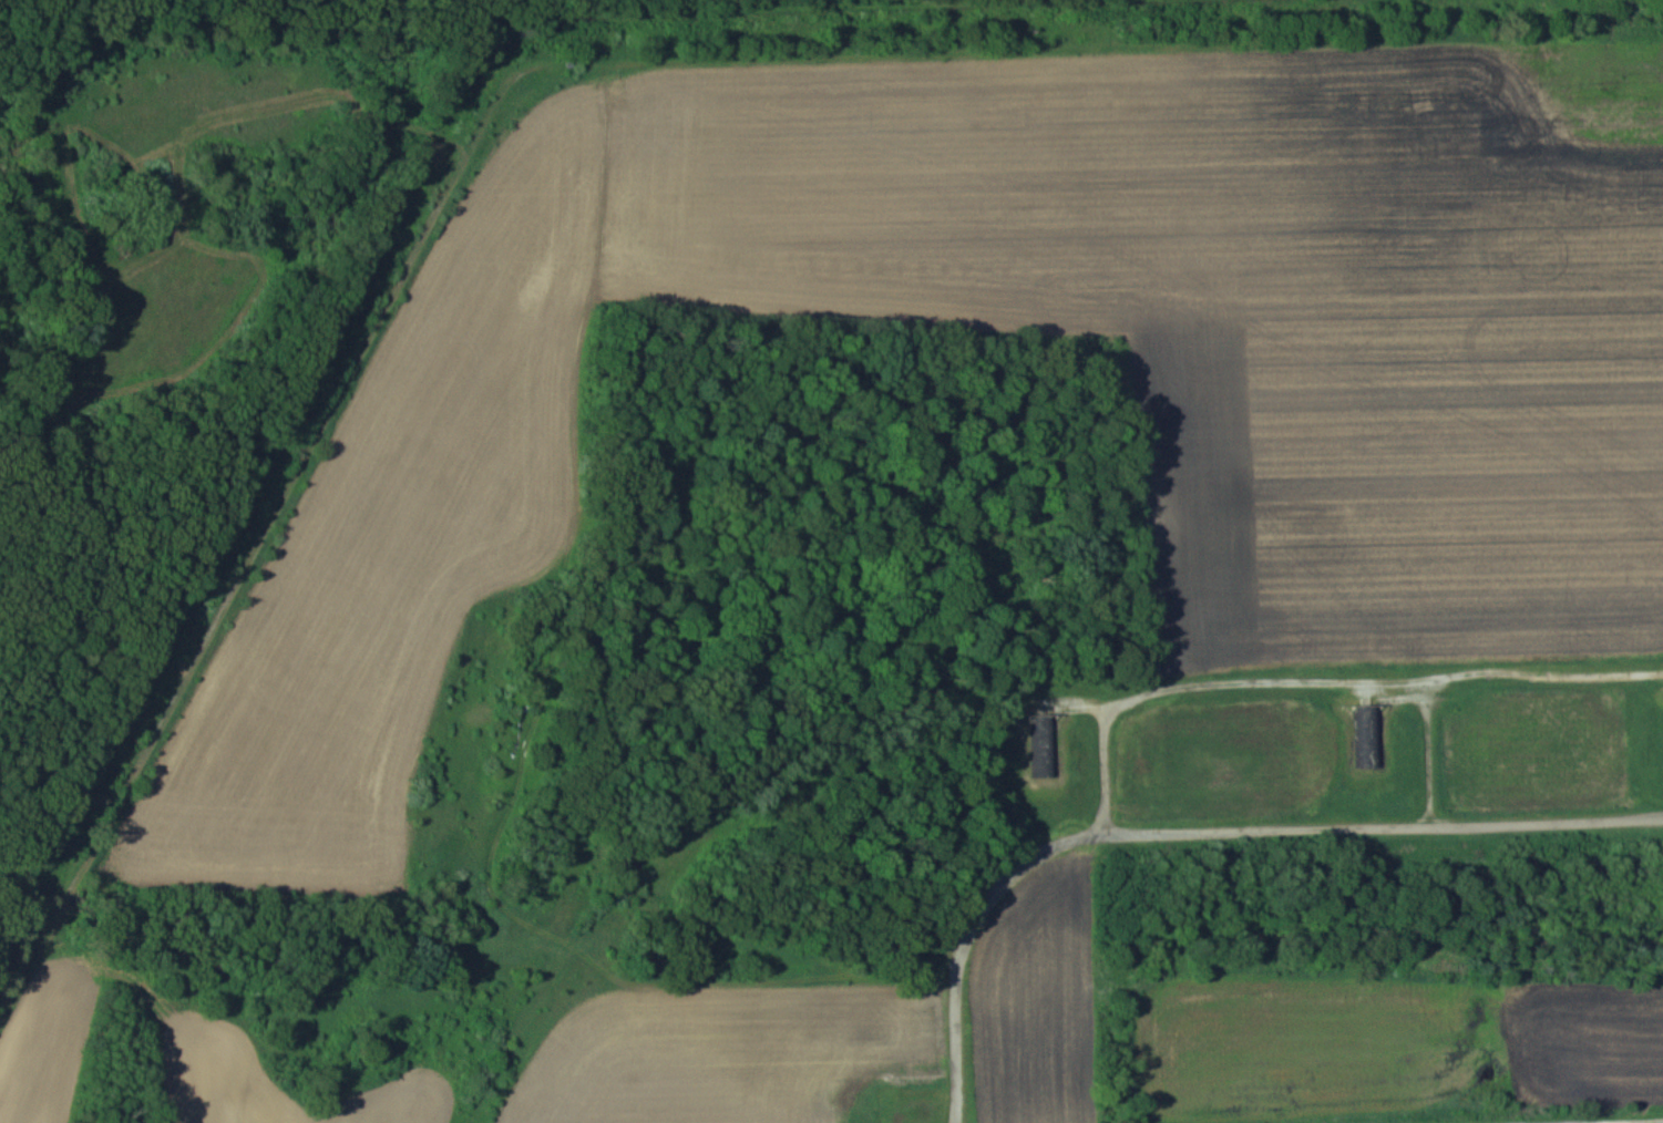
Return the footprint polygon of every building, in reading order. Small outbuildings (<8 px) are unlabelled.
[(1030,715),(1031,777),(1053,776),(1052,714),(1030,715)]
